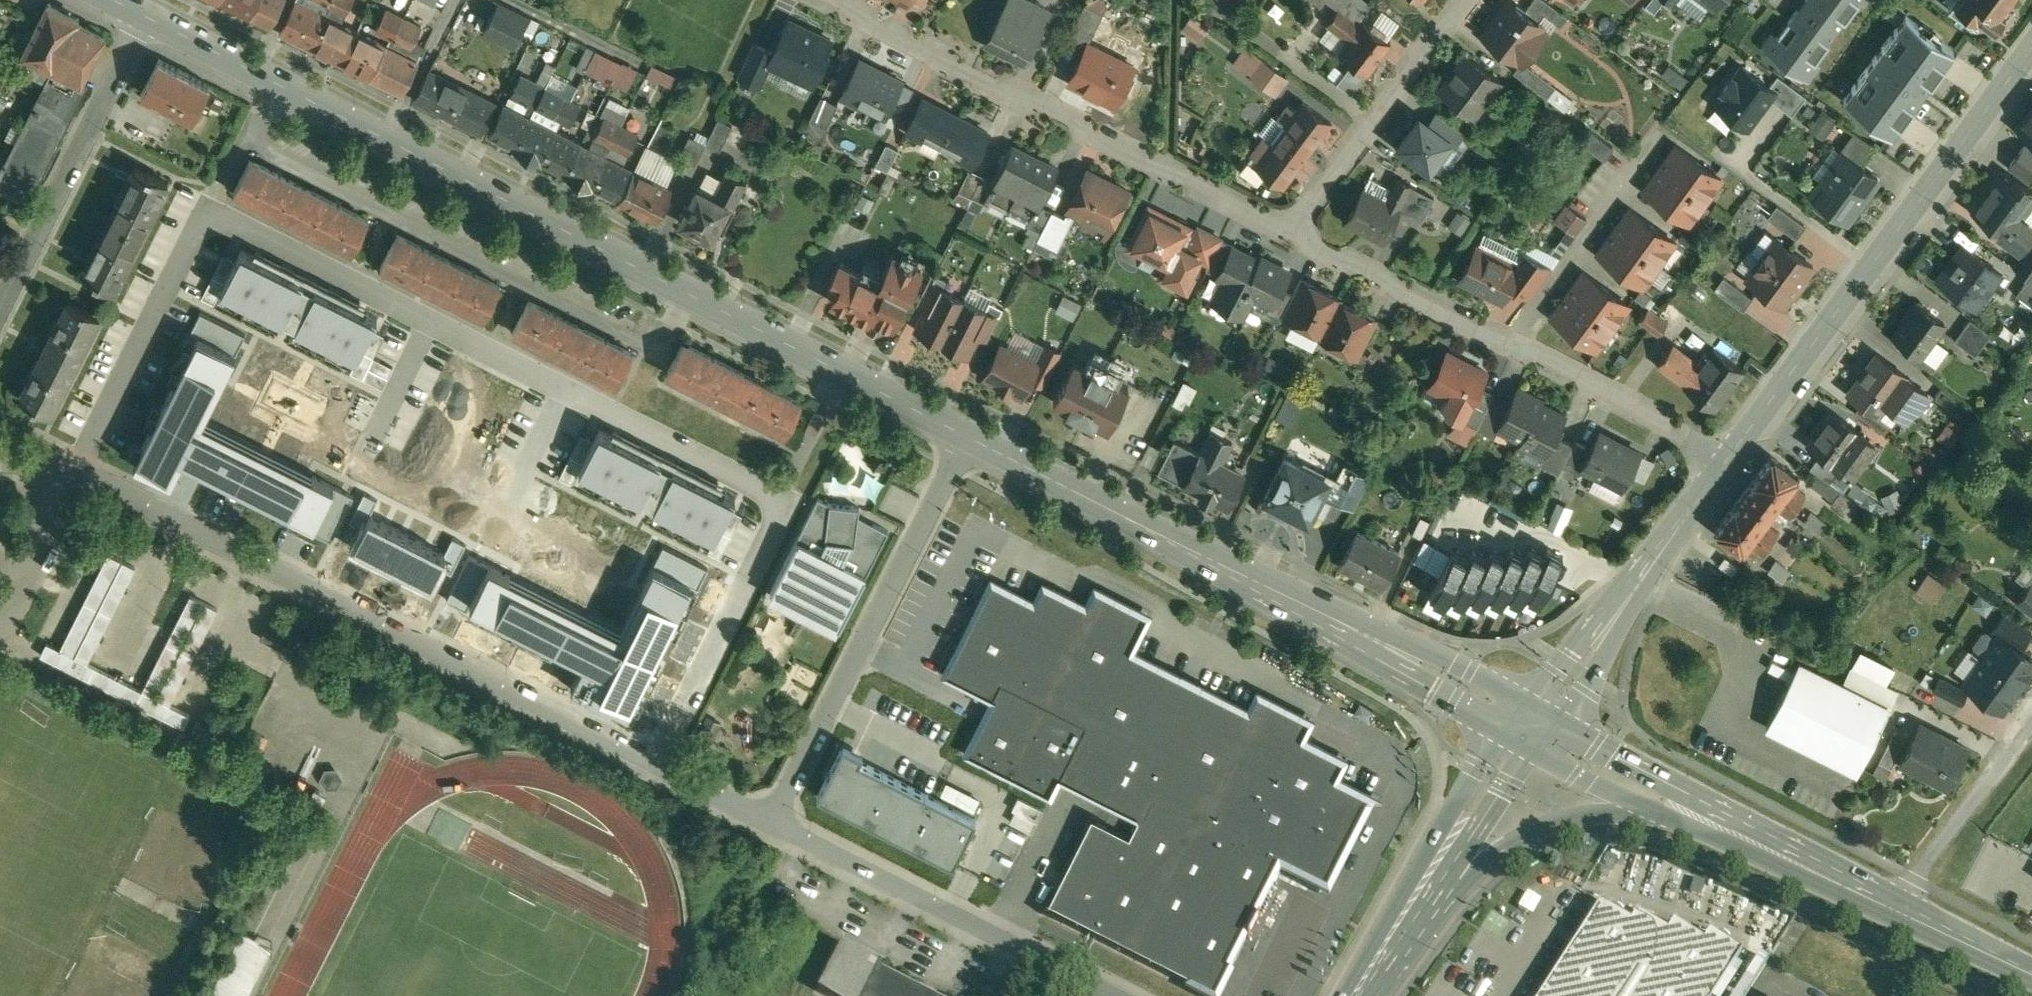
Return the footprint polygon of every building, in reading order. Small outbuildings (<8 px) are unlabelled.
[(78,104),(89,81),(85,78),(98,52),(108,31),(82,18),(83,14),(66,6),(54,0),(45,0),(19,53),(52,68),(42,86),(78,104)] [(251,14),(259,0),(223,0),(251,14)] [(251,14),(270,24),(282,0),(259,0),(251,14)] [(298,0),(295,0),(280,29),(311,45),(327,14),(298,0)] [(326,4),(343,12),(350,0),(328,0),(326,4)] [(530,16),(499,0),(484,31),(514,46),(530,16)] [(1030,0),(1008,0),(986,44),(1022,63),(1049,10),(1030,0)] [(1364,0),(1327,0),(1337,8),(1326,23),(1348,40),(1363,21),(1360,18),(1370,5),(1364,0)] [(1496,18),(1493,16),(1481,32),(1518,59),(1530,43),(1524,39),(1539,20),(1512,0),(1509,0),(1496,18)] [(1529,3),(1550,18),(1557,8),(1547,0),(1531,0),(1529,3)] [(1766,50),(1801,77),(1858,0),(1803,0),(1766,50)] [(1949,6),(1970,23),(1976,15),(1991,25),(2003,9),(2000,8),(2006,0),(1954,0),(1949,6)] [(1085,5),(1066,41),(1084,50),(1088,43),(1089,44),(1104,14),(1085,5)] [(386,9),(376,29),(391,36),(393,38),(403,17),(386,9)] [(1197,13),(1187,29),(1206,41),(1216,25),(1197,13)] [(356,29),(327,14),(311,45),(341,60),(356,29)] [(1953,49),(1907,15),(1876,56),(1844,99),(1890,134),(1953,49)] [(403,17),(393,38),(391,36),(387,44),(371,75),(402,91),(425,45),(414,39),(421,26),(404,17),(403,17)] [(831,40),(789,20),(774,52),(769,63),(770,64),(787,72),(788,69),(813,81),(824,59),(822,58),(831,40)] [(1348,40),(1339,53),(1366,73),(1390,41),(1363,21),(1348,40)] [(387,44),(356,29),(341,60),(371,75),(387,44)] [(753,43),(738,75),(760,85),(770,64),(769,63),(774,52),(753,43)] [(1089,44),(1088,43),(1084,50),(1069,81),(1086,90),(1087,88),(1114,101),(1113,103),(1115,104),(1134,66),(1089,44)] [(600,49),(590,72),(633,90),(643,66),(600,49)] [(1466,53),(1440,89),(1474,114),(1500,79),(1466,53)] [(1251,65),(1239,56),(1233,64),(1250,76),(1263,59),(1257,55),(1251,65)] [(210,82),(159,56),(142,89),(193,115),(210,82)] [(1286,76),(1263,59),(1250,76),(1274,93),(1286,76)] [(902,82),(859,60),(842,94),(884,116),(902,82)] [(547,61),(536,82),(538,83),(545,86),(556,65),(547,61)] [(1541,76),(1522,61),(1514,72),(1533,86),(1541,76)] [(656,64),(652,75),(677,85),(681,74),(656,64)] [(1742,65),(1733,77),(1731,75),(1720,89),(1722,91),(1713,103),(1747,128),(1776,90),(1742,65)] [(429,70),(415,97),(481,130),(495,103),(429,70)] [(536,82),(521,74),(506,104),(524,113),(538,83),(536,82)] [(2,100),(8,103),(17,87),(0,78),(0,104),(2,100)] [(563,95),(546,86),(535,107),(553,116),(563,95)] [(6,160),(3,159),(0,166),(0,185),(28,199),(42,170),(46,172),(53,159),(49,157),(56,142),(75,104),(43,87),(6,160)] [(580,104),(563,95),(553,116),(570,124),(580,104)] [(837,104),(821,96),(809,119),(826,127),(837,104)] [(629,122),(635,104),(613,97),(607,115),(629,122)] [(938,107),(922,99),(906,130),(923,139),(926,134),(942,142),(955,117),(938,108),(938,107)] [(1331,121),(1303,100),(1295,110),(1289,105),(1278,119),(1285,124),(1278,134),(1281,137),(1302,152),(1306,155),(1331,121)] [(506,104),(503,102),(488,133),(514,146),(513,147),(514,147),(530,116),(524,113),(506,104)] [(1449,120),(1430,106),(1423,115),(1443,129),(1449,120)] [(1814,127),(1829,137),(1841,119),(1827,109),(1814,127)] [(2019,126),(2031,137),(2031,111),(2019,126)] [(556,129),(530,116),(514,147),(540,160),(556,129)] [(604,116),(589,146),(607,155),(621,125),(604,116)] [(972,125),(955,117),(942,142),(959,150),(956,156),(973,165),(989,133),(972,125)] [(718,119),(706,144),(720,151),(732,126),(718,119)] [(621,125),(607,155),(623,163),(639,133),(621,125)] [(581,142),(556,129),(540,160),(566,173),(581,142)] [(1876,146),(1853,130),(1838,150),(1842,153),(1861,167),(1862,166),(1876,146)] [(706,143),(690,135),(677,160),(693,168),(706,143)] [(1302,152),(1281,137),(1276,143),(1266,136),(1252,154),(1258,159),(1255,165),(1283,186),(1303,158),(1299,155),(1302,152)] [(589,146),(581,142),(566,173),(591,186),(607,155),(589,146)] [(2008,166),(2029,182),(2031,177),(2031,147),(2026,142),(2008,166)] [(886,144),(875,165),(888,171),(898,150),(886,144)] [(993,181),(985,199),(1008,211),(1035,157),(1012,145),(993,181)] [(1721,178),(1676,145),(1660,167),(1705,200),(1721,178)] [(1842,153),(1832,166),(1836,168),(1826,182),(1822,180),(1811,195),(1847,220),(1878,177),(1862,166),(1861,167),(1842,153)] [(607,155),(591,186),(592,187),(593,186),(619,199),(634,169),(623,163),(607,155)] [(368,217),(252,157),(235,190),(352,249),(368,217)] [(1035,157),(1008,211),(1030,222),(1031,222),(1040,205),(1058,169),(1035,157)] [(137,164),(84,269),(95,274),(93,277),(116,287),(126,264),(128,265),(133,255),(131,253),(152,212),(154,213),(160,203),(157,201),(169,179),(149,167),(148,170),(137,164)] [(1705,200),(1660,167),(1644,189),(1689,222),(1705,200)] [(672,188),(634,169),(619,199),(657,219),(672,188)] [(970,170),(959,191),(972,197),(982,176),(970,170)] [(1088,170),(1069,207),(1076,211),(1109,227),(1128,190),(1088,170)] [(713,196),(697,188),(680,222),(711,238),(717,227),(722,230),(734,207),(734,206),(746,182),(726,171),(713,196)] [(888,171),(878,191),(888,196),(898,176),(888,171)] [(993,181),(982,176),(972,197),(984,203),(985,199),(993,181)] [(2010,185),(1998,176),(1986,191),(1989,193),(1975,213),(2001,232),(1999,234),(2019,247),(2031,230),(2031,224),(2023,217),(2031,206),(2025,202),(2031,193),(2031,191),(2015,178),(2010,185)] [(1385,201),(1363,189),(1347,220),(1383,239),(1399,210),(1399,208),(1411,185),(1397,178),(1385,201)] [(1411,185),(1399,208),(1399,210),(1421,221),(1434,197),(1411,185)] [(1559,221),(1581,234),(1591,216),(1569,204),(1559,221)] [(1805,225),(1777,204),(1768,216),(1796,238),(1805,225)] [(1040,205),(1031,222),(1030,222),(1028,225),(1041,232),(1052,211),(1040,205)] [(1064,217),(1052,211),(1041,232),(1037,239),(1057,249),(1076,211),(1069,207),(1064,217)] [(1675,241),(1629,208),(1613,230),(1659,263),(1675,241)] [(1452,226),(1466,233),(1475,217),(1461,209),(1452,226)] [(1150,213),(1146,211),(1130,244),(1144,251),(1139,260),(1152,267),(1154,261),(1168,269),(1165,275),(1185,285),(1199,257),(1186,251),(1188,246),(1178,241),(1184,229),(1151,213),(1150,213)] [(1104,238),(1108,231),(1087,220),(1083,227),(1104,238)] [(1221,239),(1198,227),(1188,246),(1186,251),(1199,257),(1210,262),(1221,239)] [(1659,263),(1613,230),(1597,252),(1642,285),(1659,263)] [(500,284),(397,231),(381,264),(483,316),(500,284)] [(1475,250),(1460,279),(1502,300),(1509,285),(1518,267),(1517,267),(1497,257),(1505,242),(1484,232),(1475,250)] [(1234,246),(1221,239),(1210,262),(1222,269),(1233,247),(1234,246)] [(1813,267),(1776,239),(1762,259),(1798,286),(1813,267)] [(2014,267),(2027,277),(2031,280),(2031,279),(2031,244),(2031,243),(2014,267)] [(2000,272),(1963,244),(1953,257),(1955,259),(1940,279),(1938,277),(1937,278),(1975,306),(1975,305),(1972,303),(1986,284),(1989,287),(2000,272)] [(1233,247),(1222,269),(1218,276),(1229,281),(1221,298),(1243,309),(1240,314),(1242,315),(1253,293),(1271,302),(1272,303),(1279,288),(1288,271),(1262,258),(1260,261),(1233,247)] [(304,279),(242,248),(236,260),(221,288),(284,319),(285,317),(296,323),(295,325),(357,357),(372,329),(378,316),(316,285),(315,287),(303,281),(304,279)] [(1552,266),(1524,253),(1517,267),(1518,267),(1509,285),(1530,296),(1552,266)] [(224,254),(204,294),(215,300),(221,288),(236,260),(224,254)] [(921,269),(893,255),(881,279),(883,280),(881,284),(839,262),(827,285),(836,289),(831,300),(868,319),(871,313),(893,325),(921,269)] [(1798,286),(1762,259),(1746,279),(1783,306),(1798,286)] [(946,279),(933,272),(928,282),(938,288),(939,286),(940,286),(940,287),(942,288),(946,279)] [(1628,305),(1583,272),(1567,294),(1612,327),(1628,305)] [(1313,284),(1301,277),(1292,295),(1284,310),(1295,315),(1292,320),(1320,334),(1319,337),(1339,298),(1313,285),(1313,284)] [(2027,277),(2016,293),(2031,305),(2031,280),(2027,277)] [(1752,298),(1724,278),(1715,289),(1743,310),(1752,298)] [(928,282),(917,303),(927,309),(938,288),(928,282)] [(918,329),(965,354),(966,354),(976,333),(987,313),(988,311),(987,310),(987,311),(985,310),(942,288),(940,287),(940,286),(939,286),(938,288),(927,309),(917,329),(918,330),(918,329)] [(1292,295),(1279,288),(1272,303),(1271,302),(1267,311),(1280,318),(1284,310),(1292,295)] [(1069,294),(1061,310),(1079,319),(1086,302),(1069,294)] [(1612,327),(1567,294),(1551,316),(1596,349),(1612,327)] [(1365,314),(1339,301),(1340,298),(1339,298),(1319,337),(1348,352),(1351,346),(1361,352),(1378,320),(1365,313),(1365,314)] [(631,351),(529,299),(513,331),(615,382),(631,351)] [(81,306),(69,300),(60,318),(64,320),(55,339),(50,337),(38,359),(43,362),(33,381),(28,378),(21,393),(34,400),(33,402),(50,411),(101,314),(83,304),(81,306)] [(1914,300),(1901,318),(1903,319),(1892,334),(1920,355),(1920,354),(1933,364),(1946,347),(1933,337),(1944,322),(1914,300)] [(1003,307),(989,301),(985,310),(987,311),(987,310),(988,311),(987,313),(997,318),(1003,307)] [(243,331),(194,307),(184,327),(233,351),(243,331)] [(1667,322),(1648,308),(1639,320),(1658,334),(1667,322)] [(997,318),(987,313),(976,333),(987,339),(997,318)] [(1971,319),(1956,340),(1977,355),(1992,334),(1971,319)] [(351,370),(363,376),(383,335),(372,329),(357,357),(351,370)] [(239,356),(193,332),(127,459),(189,491),(206,458),(190,450),(207,417),(239,356)] [(801,400),(683,341),(667,372),(785,431),(801,400)] [(1701,364),(1673,343),(1657,364),(1685,385),(1701,364)] [(1061,352),(1046,344),(1036,363),(1037,364),(1031,377),(1045,384),(1061,352)] [(1000,345),(985,375),(998,381),(997,383),(1011,390),(1012,389),(1022,394),(1031,377),(1037,364),(1036,363),(1000,345)] [(1742,369),(1713,348),(1701,364),(1685,385),(1685,386),(1714,408),(1742,369)] [(1486,372),(1447,352),(1430,386),(1446,395),(1441,406),(1441,410),(1443,413),(1453,418),(1457,416),(1456,416),(1462,403),(1468,406),(1478,387),(1486,372)] [(1867,367),(1849,391),(1848,390),(1847,391),(1861,402),(1876,413),(1885,401),(1899,412),(1907,418),(1914,409),(1918,408),(1927,395),(1927,392),(1904,375),(1905,374),(1876,352),(1866,366),(1867,367)] [(1073,361),(1053,401),(1109,429),(1129,389),(1117,383),(1123,371),(1091,355),(1085,367),(1073,361)] [(398,366),(379,356),(370,376),(388,385),(398,366)] [(1478,387),(1468,406),(1462,403),(1456,416),(1457,416),(1477,427),(1479,423),(1479,422),(1491,399),(1493,395),(1478,387)] [(1507,407),(1497,428),(1498,429),(1521,440),(1519,443),(1544,456),(1545,457),(1555,436),(1566,415),(1541,403),(1543,400),(1517,387),(1507,407)] [(1300,426),(1312,396),(1293,388),(1281,418),(1300,426)] [(1397,407),(1383,398),(1377,409),(1392,417),(1397,407)] [(1491,399),(1479,422),(1479,423),(1497,431),(1498,429),(1497,428),(1507,407),(1491,399)] [(1876,413),(1861,402),(1854,411),(1883,432),(1899,412),(1885,401),(1876,413)] [(408,408),(402,418),(396,428),(408,436),(421,416),(408,408)] [(1874,441),(1833,410),(1808,444),(1820,453),(1840,468),(1849,474),(1874,441)] [(331,539),(356,490),(207,417),(190,450),(206,458),(312,511),(304,526),(331,539)] [(662,460),(600,429),(594,441),(581,466),(580,469),(642,500),(643,498),(654,504),(653,506),(716,537),(731,508),(736,497),(674,466),(673,468),(661,462),(662,460)] [(1211,432),(1201,451),(1200,451),(1174,438),(1157,470),(1183,483),(1183,484),(1227,507),(1243,473),(1221,462),(1231,443),(1232,442),(1211,431),(1210,432),(1211,432)] [(1640,453),(1599,432),(1590,449),(1582,465),(1583,466),(1623,487),(1640,453)] [(582,435),(562,475),(574,481),(580,469),(581,466),(594,441),(582,435)] [(1572,445),(1555,436),(1545,457),(1544,456),(1543,458),(1561,468),(1562,465),(1572,445)] [(1590,449),(1574,441),(1572,445),(1562,465),(1579,473),(1583,466),(1582,465),(1590,449)] [(1840,468),(1820,453),(1809,467),(1829,481),(1840,468)] [(1772,456),(1757,475),(1784,495),(1792,484),(1798,476),(1772,456)] [(1285,458),(1264,499),(1307,521),(1328,480),(1285,458)] [(1353,468),(1341,472),(1329,497),(1353,509),(1370,477),(1353,468)] [(1784,495),(1757,475),(1751,484),(1744,494),(1770,513),(1776,506),(1784,495)] [(1840,492),(1827,482),(1820,490),(1833,501),(1840,492)] [(1868,499),(1873,488),(1859,482),(1854,493),(1868,499)] [(1806,494),(1792,484),(1784,495),(1797,505),(1806,494)] [(1770,513),(1744,494),(1737,503),(1736,503),(1730,512),(1756,532),(1765,521),(1770,513)] [(840,624),(888,529),(858,514),(860,505),(831,501),(819,495),(771,590),(840,624)] [(1797,505),(1784,495),(1776,506),(1789,516),(1797,505)] [(1554,529),(1567,532),(1574,507),(1561,503),(1554,529)] [(451,549),(367,507),(347,545),(431,588),(451,549)] [(710,549),(721,554),(742,513),(731,508),(716,537),(710,549)] [(1756,532),(1730,512),(1715,531),(1742,551),(1748,543),(1756,532)] [(1825,524),(1811,513),(1805,523),(1818,533),(1825,524)] [(1418,516),(1410,532),(1418,537),(1427,521),(1418,516)] [(1784,535),(1765,521),(1756,532),(1770,542),(1773,538),(1779,542),(1784,535)] [(1400,552),(1356,530),(1339,563),(1383,585),(1400,552)] [(1770,542),(1756,532),(1748,543),(1761,553),(1770,542)] [(1807,548),(1793,538),(1786,548),(1800,558),(1807,548)] [(1526,554),(1507,592),(1523,600),(1526,593),(1546,553),(1530,545),(1526,554)] [(1469,555),(1450,593),(1467,601),(1489,554),(1473,546),(1469,555)] [(1546,553),(1526,593),(1543,601),(1566,554),(1549,546),(1546,553)] [(1452,547),(1429,593),(1446,601),(1450,593),(1469,555),(1452,547)] [(1507,555),(1488,593),(1503,601),(1507,592),(1526,554),(1511,547),(1507,555)] [(1489,554),(1470,594),(1484,601),(1488,593),(1507,555),(1493,548),(1489,554)] [(125,561),(111,553),(65,644),(80,652),(125,561)] [(516,572),(486,557),(463,603),(606,673),(599,688),(632,704),(694,582),(661,566),(624,639),(511,583),(516,572)] [(125,561),(80,652),(94,659),(139,568),(125,561)] [(1790,571),(1776,561),(1768,571),(1782,581),(1790,571)] [(1930,602),(1943,584),(1923,571),(1911,589),(1930,602)] [(2031,583),(2018,601),(2031,611),(2031,583)] [(1194,686),(1197,679),(1184,673),(1181,679),(1124,650),(1142,615),(1097,592),(1088,610),(1046,588),(1036,606),(994,585),(948,675),(991,697),(964,750),(1050,794),(1059,776),(1060,777),(1069,760),(1110,780),(1101,798),(1138,816),(1129,834),(1091,815),(1042,914),(1204,995),(1218,995),(1283,868),(1326,889),(1372,798),(1329,777),(1338,759),(1295,737),(1304,719),(1260,697),(1251,715),(1194,686)] [(207,601),(193,594),(147,685),(161,692),(207,601)] [(207,601),(161,692),(175,699),(221,608),(207,601)] [(2031,630),(2005,611),(1992,630),(1998,634),(1999,633),(2019,647),(2031,630)] [(1999,633),(1998,634),(1982,658),(2019,684),(2031,667),(2031,657),(2019,647),(1999,633)] [(51,640),(44,652),(185,724),(191,711),(51,640)] [(1891,705),(1799,658),(1764,727),(1856,773),(1891,705)] [(2019,684),(1982,658),(1964,682),(2001,709),(2019,684)] [(1966,690),(1939,677),(1933,689),(1960,703),(1966,690)] [(721,722),(707,715),(698,734),(711,741),(721,722)] [(1937,735),(1920,726),(1922,722),(1919,720),(1908,743),(1899,761),(1948,786),(1949,783),(1942,779),(1949,765),(1956,768),(1967,745),(1939,731),(1937,735)] [(958,854),(979,811),(860,754),(866,741),(847,732),(820,788),(958,854)] [(1908,743),(1891,734),(1879,760),(1890,766),(1894,758),(1899,761),(1908,743)] [(1531,886),(1522,901),(1530,906),(1540,891),(1531,886)] [(1742,954),(1710,934),(1704,944),(1674,924),(1668,934),(1637,914),(1631,924),(1600,905),(1542,995),(1714,995),(1742,954)] [(839,945),(819,936),(810,954),(830,963),(839,945)] [(883,970),(886,964),(843,942),(818,991),(828,995),(934,995),(883,970)]
